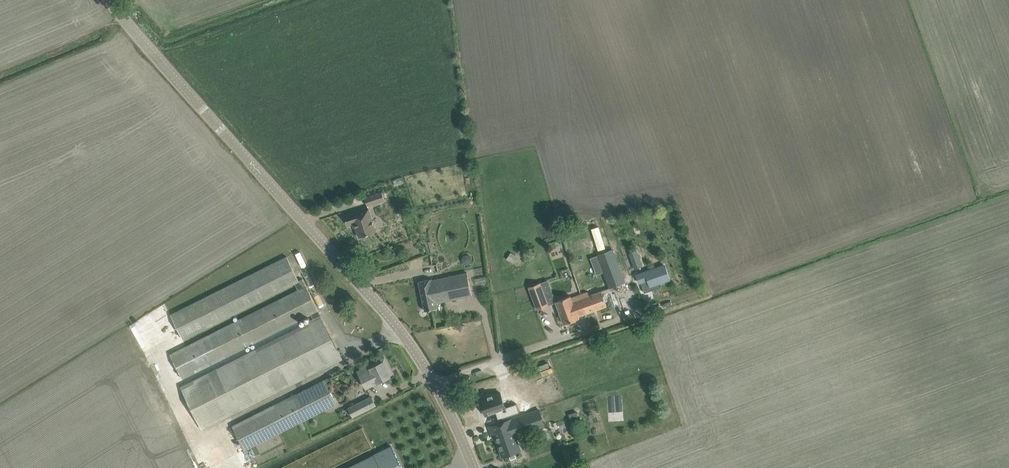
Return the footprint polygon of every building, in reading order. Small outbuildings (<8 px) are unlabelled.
[(368,205),(385,200),(382,192),(365,198),(368,205)] [(376,231),(368,207),(345,215),(348,225),(355,223),(359,237),(376,231)] [(608,250),(598,254),(598,255),(604,272),(610,289),(625,283),(616,258),(613,249),(608,250)] [(635,268),(642,265),(637,250),(629,253),(635,268)] [(299,280),(287,257),(171,315),(183,340),(295,284),(299,290),(242,318),(171,354),(182,378),(311,314),(314,319),(180,386),(202,429),(343,359),(318,310),(303,278),(299,280)] [(652,278),(654,285),(670,280),(664,264),(637,274),(640,283),(652,278)] [(438,308),(437,303),(444,301),(472,296),(467,273),(439,279),(430,281),(430,279),(419,281),(419,283),(425,310),(431,309),(438,308)] [(537,309),(549,305),(540,283),(529,287),(537,309)] [(607,306),(602,291),(589,295),(588,291),(571,298),(571,296),(556,301),(564,324),(579,318),(578,316),(607,306)] [(385,357),(358,370),(359,374),(366,388),(391,376),(387,369),(390,368),(385,357)] [(325,379),(292,396),(304,419),(330,406),(336,403),(331,391),(325,379)] [(500,392),(481,399),(486,415),(496,412),(498,419),(520,412),(517,403),(505,407),(500,392)] [(278,403),(234,425),(245,448),(289,426),(300,421),(304,419),(292,396),(288,398),(278,403)] [(353,417),(376,405),(372,396),(349,408),(353,417)] [(572,422),(579,420),(577,412),(569,414),(572,422)] [(522,414),(516,416),(490,426),(494,439),(497,438),(503,456),(509,454),(511,459),(517,457),(515,452),(520,450),(514,432),(527,428),(522,414)] [(391,446),(346,467),(402,467),(391,446)]
